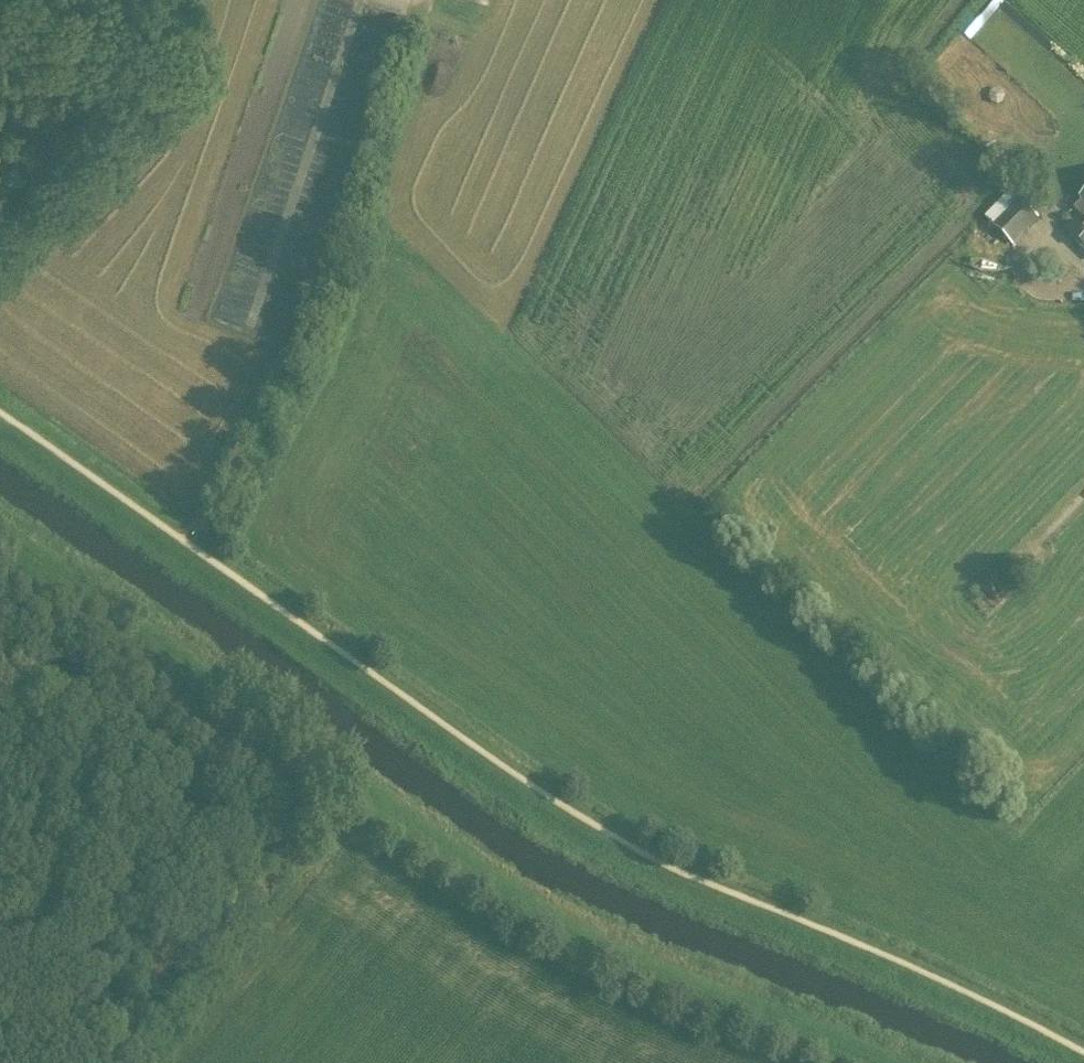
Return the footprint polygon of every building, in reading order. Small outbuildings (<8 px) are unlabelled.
[(987,221),(1013,248),(1039,220),(1038,219),(1041,215),(1034,208),(1036,207),(1028,199),(1023,205),(1011,194),(987,221)] [(1073,211),(1083,221),(1083,200),(1073,211)] [(1075,243),(1083,252),(1083,233),(1075,243)]
